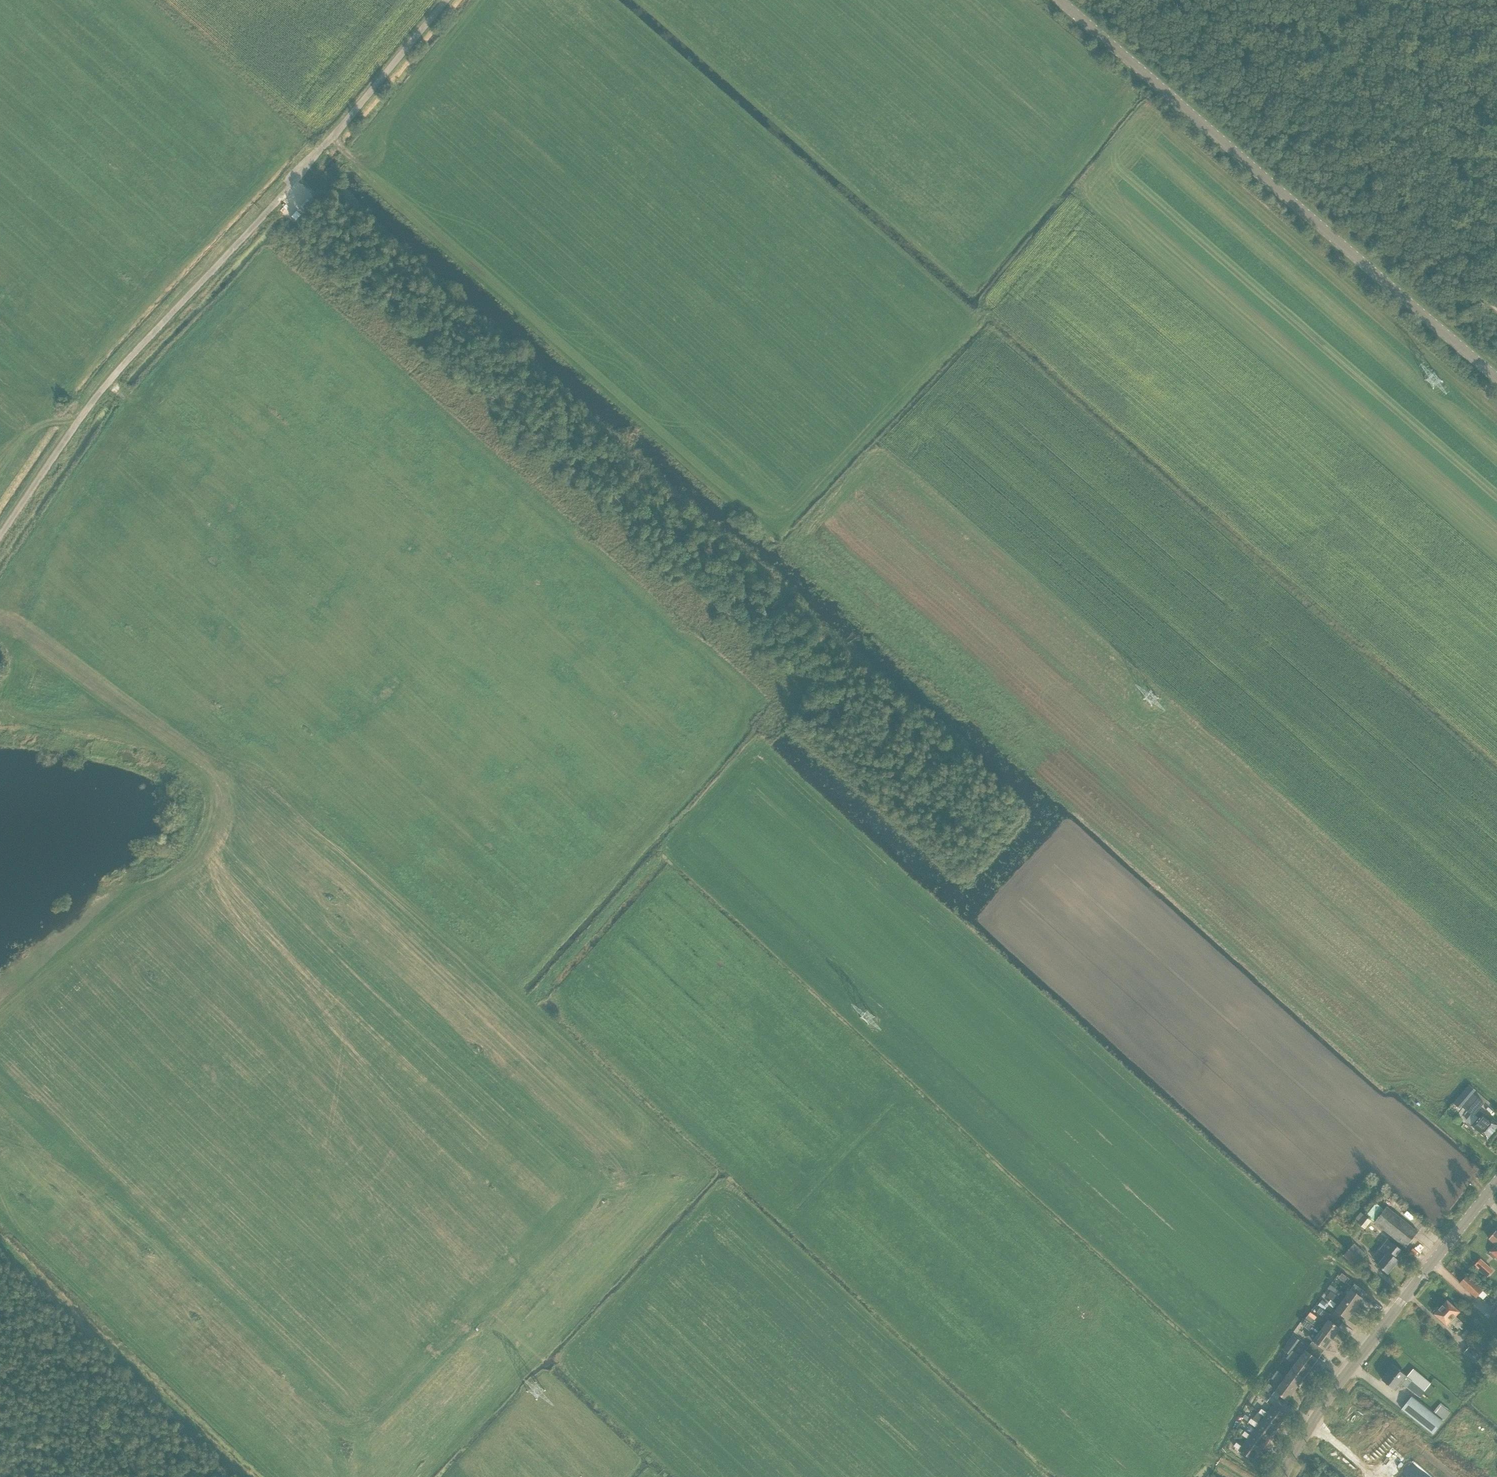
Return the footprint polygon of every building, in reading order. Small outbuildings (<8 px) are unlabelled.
[(1472,1126),(1487,1139),(1496,1127),(1496,1124),(1483,1112),(1482,1113),(1478,1110),(1484,1102),(1473,1094),(1463,1107),(1473,1116),(1474,1115),(1478,1118),(1472,1126)] [(1384,1209),(1376,1202),(1366,1214),(1374,1221),(1384,1209)] [(1405,1247),(1418,1232),(1387,1207),(1374,1222),(1405,1247)] [(1425,1226),(1434,1234),(1438,1229),(1428,1222),(1425,1226)] [(1493,1258),(1494,1257),(1496,1260),(1496,1232),(1495,1231),(1489,1238),(1496,1245),(1489,1253),(1491,1254),(1490,1255),(1493,1258)] [(1377,1265),(1387,1273),(1398,1260),(1394,1257),(1395,1255),(1400,1249),(1388,1239),(1380,1250),(1386,1254),(1377,1265)] [(1354,1243),(1343,1255),(1355,1266),(1366,1254),(1354,1243)] [(1486,1275),(1492,1269),(1481,1258),(1475,1264),(1478,1266),(1478,1267),(1486,1275)] [(1487,1295),(1466,1276),(1460,1283),(1476,1297),(1478,1295),(1483,1299),(1487,1295)] [(1337,1290),(1334,1293),(1343,1300),(1355,1309),(1363,1298),(1350,1289),(1345,1297),(1342,1295),(1343,1294),(1337,1290)] [(1343,1300),(1334,1293),(1331,1291),(1327,1296),(1339,1305),(1335,1310),(1347,1319),(1355,1309),(1343,1300)] [(1447,1300),(1434,1314),(1447,1326),(1450,1322),(1458,1328),(1463,1323),(1455,1316),(1459,1312),(1447,1300)] [(1332,1339),(1312,1324),(1305,1319),(1302,1323),(1301,1324),(1309,1330),(1305,1335),(1325,1350),(1332,1339)] [(1312,1324),(1332,1339),(1340,1329),(1328,1320),(1322,1327),(1319,1325),(1320,1324),(1315,1320),(1312,1324)] [(1481,1357),(1469,1346),(1464,1352),(1476,1363),(1481,1357)] [(1305,1350),(1300,1358),(1297,1356),(1298,1354),(1292,1350),(1289,1354),(1310,1370),(1317,1359),(1305,1350)] [(1310,1370),(1289,1354),(1287,1358),(1292,1362),(1293,1361),(1296,1363),(1290,1371),(1302,1380),(1310,1370)] [(1393,1366),(1382,1379),(1396,1390),(1401,1383),(1406,1387),(1411,1381),(1412,1381),(1424,1391),(1431,1383),(1413,1369),(1407,1376),(1393,1366)] [(1295,1390),(1302,1380),(1290,1371),(1285,1378),(1282,1376),(1283,1375),(1277,1371),(1274,1375),(1295,1390)] [(1287,1400),(1295,1390),(1274,1375),(1271,1378),(1277,1382),(1278,1381),(1281,1383),(1275,1391),(1287,1400)] [(1273,1386),(1267,1382),(1262,1387),(1269,1392),(1273,1386)] [(1261,1390),(1258,1395),(1267,1401),(1270,1397),(1261,1390)] [(1401,1409),(1433,1434),(1443,1421),(1411,1396),(1401,1409)] [(1439,1404),(1434,1411),(1444,1420),(1450,1412),(1441,1405),(1439,1404)] [(1259,1412),(1265,1416),(1278,1426),(1287,1415),(1273,1405),(1267,1413),(1262,1409),(1259,1412)] [(1278,1426),(1265,1416),(1259,1424),(1251,1418),(1248,1422),(1256,1427),(1270,1438),(1278,1426)] [(1270,1438),(1256,1427),(1251,1435),(1245,1431),(1242,1434),(1248,1439),(1262,1449),(1270,1438)] [(1262,1449),(1248,1439),(1242,1447),(1236,1442),(1234,1446),(1253,1460),(1262,1449)]
